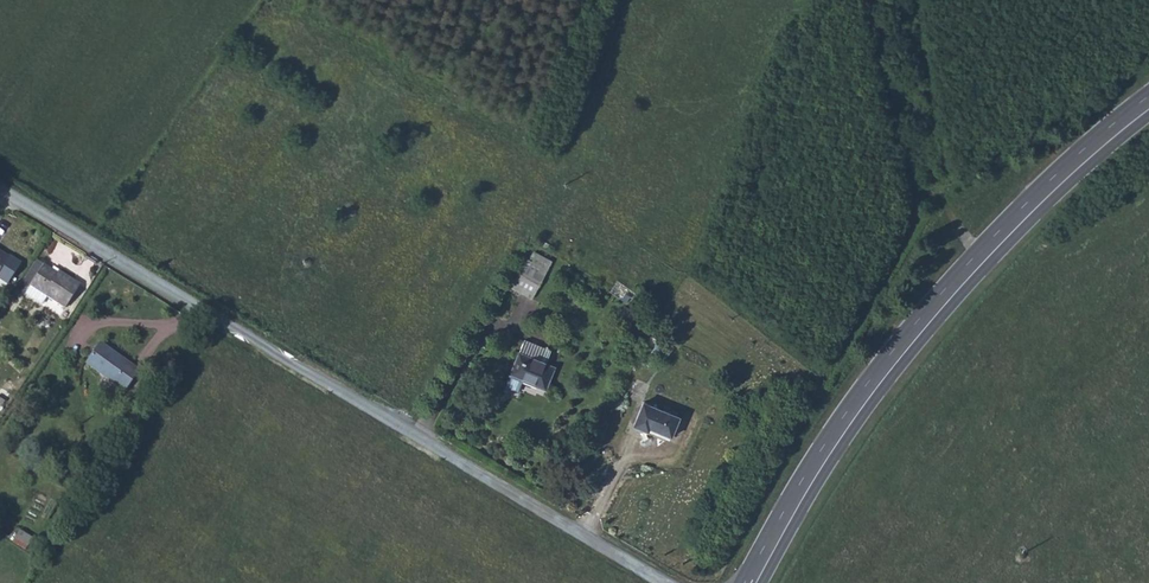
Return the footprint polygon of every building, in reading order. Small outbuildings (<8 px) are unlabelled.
[(534,246),(515,275),(519,277),(544,242),(542,241),(537,248),(534,246)] [(544,242),(519,277),(535,288),(559,251),(544,242)] [(0,245),(0,272),(12,253),(0,245)] [(36,255),(21,278),(32,285),(46,262),(36,255)] [(60,267),(58,270),(46,262),(32,285),(47,295),(65,307),(81,282),(60,267)] [(47,295),(32,285),(27,294),(41,303),(47,295)] [(631,322),(638,312),(626,305),(619,314),(631,322)] [(550,344),(523,330),(507,362),(521,370),(523,367),(545,378),(555,357),(546,352),(550,344)] [(130,358),(100,337),(86,356),(117,378),(130,358)] [(682,418),(642,403),(632,427),(649,434),(650,431),(673,441),(682,418)] [(28,540),(16,532),(11,539),(23,547),(28,540)]
